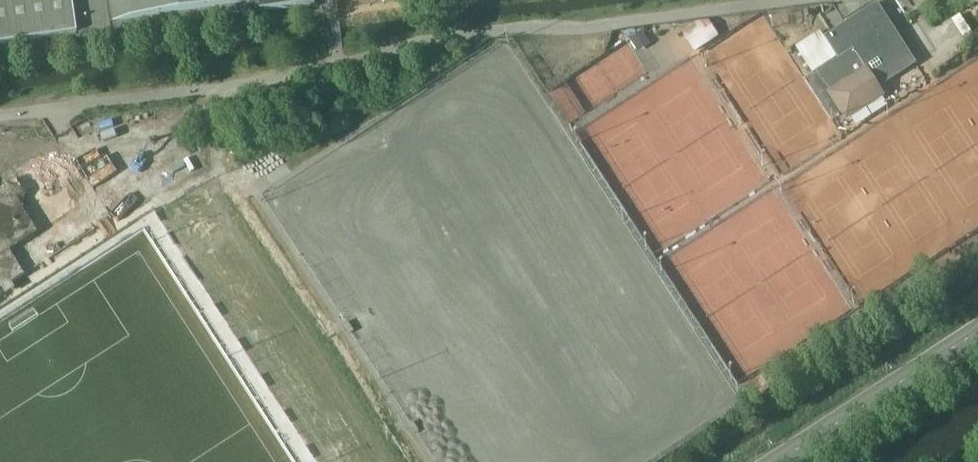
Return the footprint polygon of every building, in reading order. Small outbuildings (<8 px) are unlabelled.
[(42,39),(46,39),(50,38),(75,35),(76,38),(121,31),(132,30),(233,15),(246,13),(316,3),(315,0),(0,0),(0,45),(42,39)] [(825,36),(777,67),(820,133),(848,115),(883,93),(878,84),(914,61),(877,3),(825,36)] [(138,201),(127,185),(118,191),(83,141),(29,178),(7,145),(0,149),(0,291),(138,201)]
